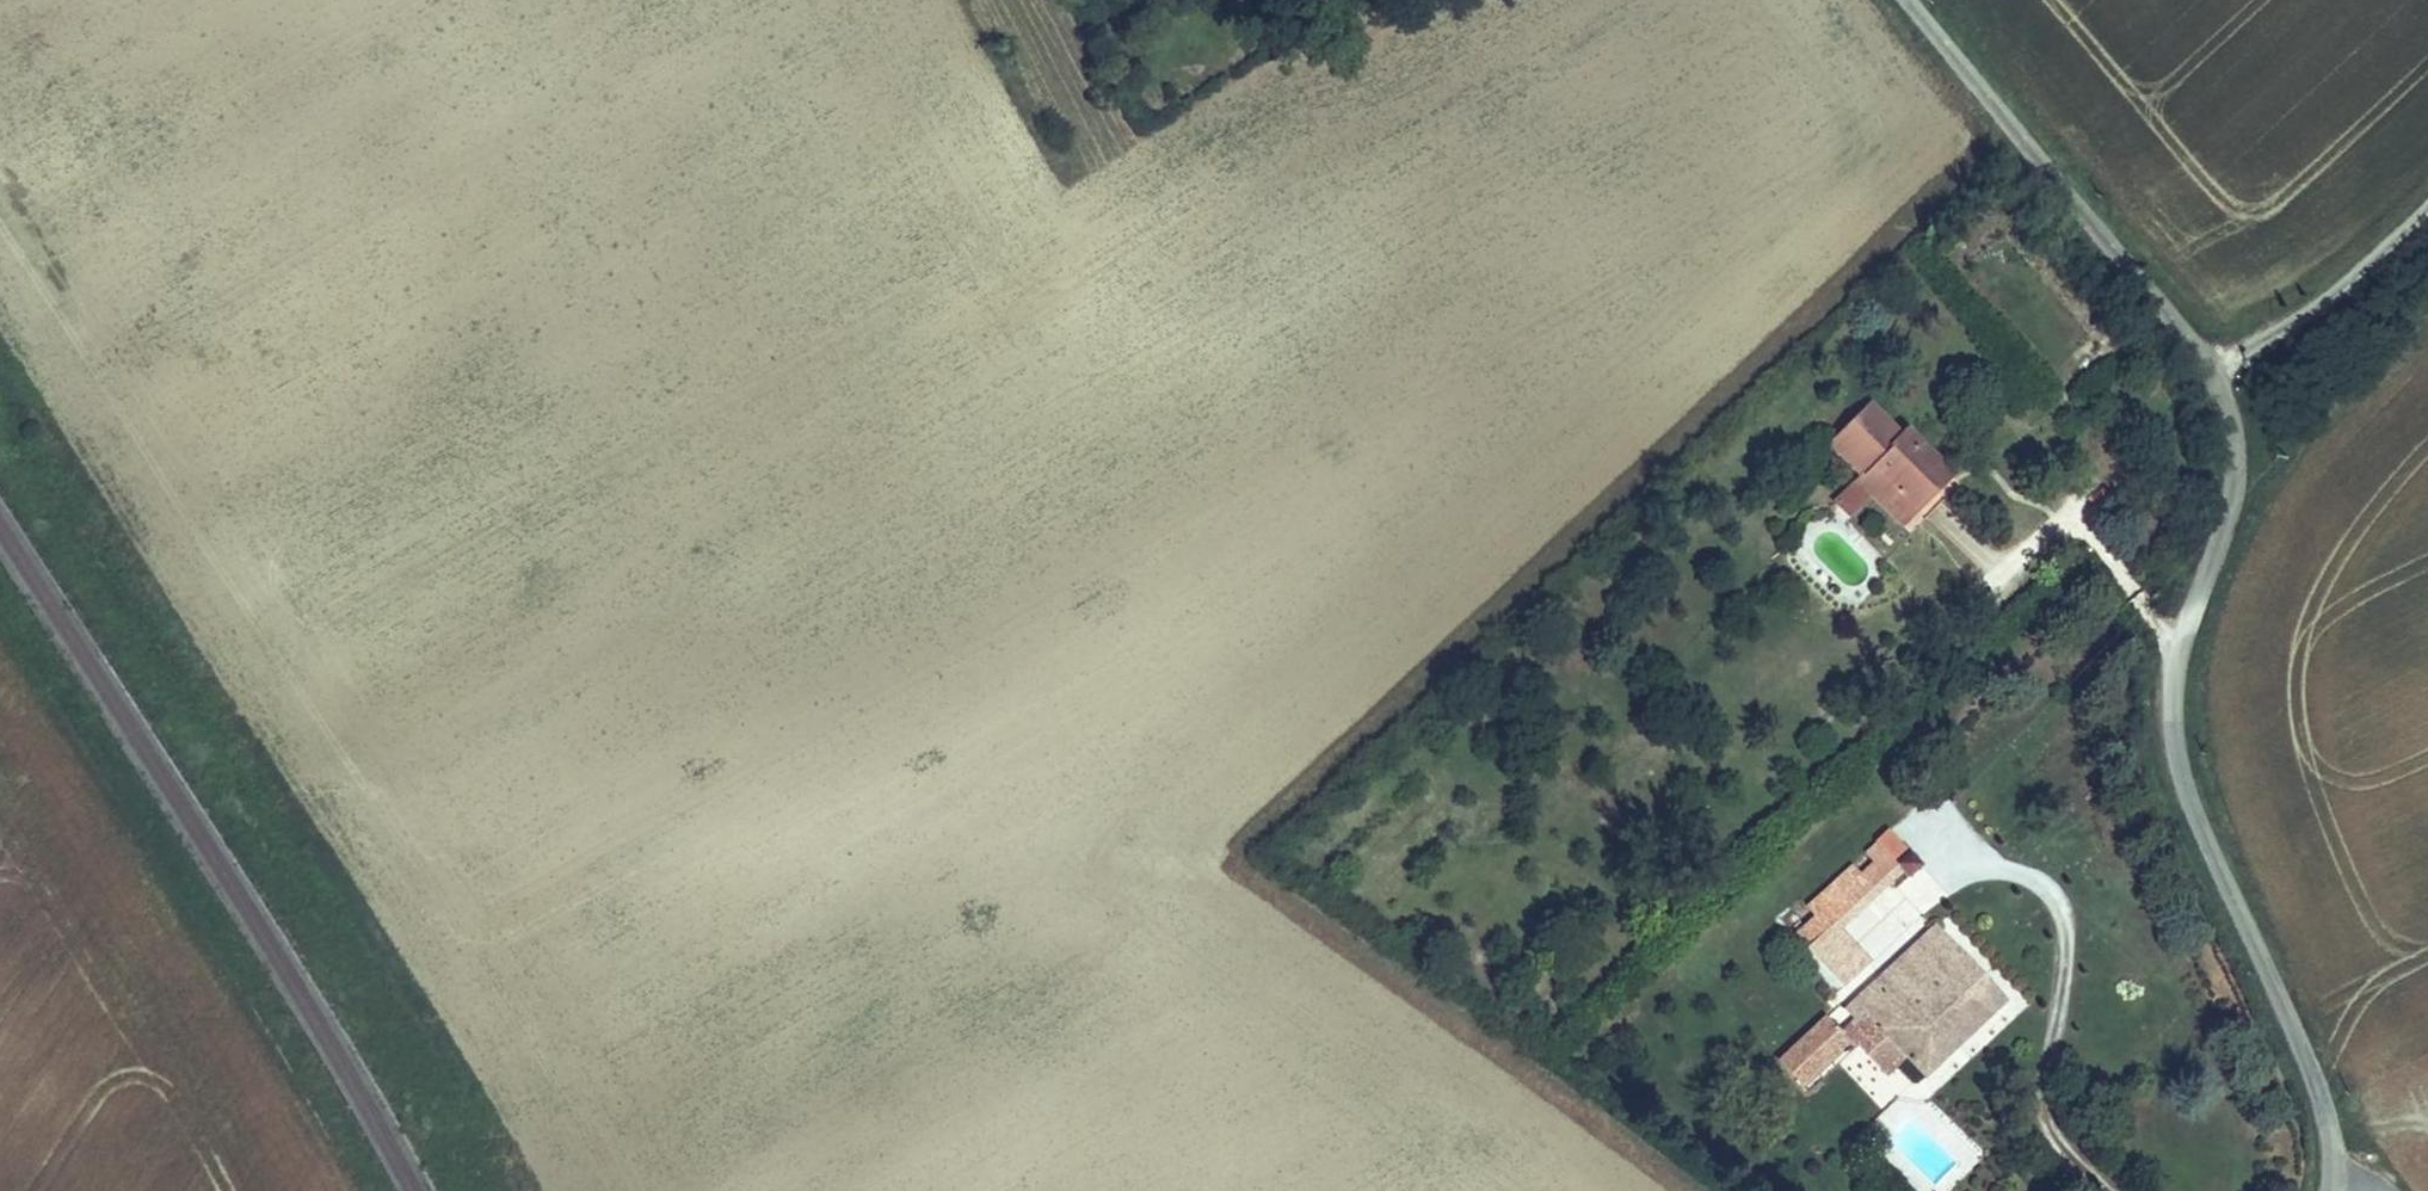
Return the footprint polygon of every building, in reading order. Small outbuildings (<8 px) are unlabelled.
[(1917,506),(1951,470),(1907,429),(1898,437),(1865,405),(1831,441),(1866,474),(1874,465),(1917,506)] [(1874,465),(1866,474),(1857,483),(1872,497),(1900,524),(1917,506),(1874,465)] [(1872,497),(1857,483),(1829,512),(1844,527),(1872,497)] [(1895,837),(1882,849),(1907,876),(1912,883),(1925,871),(1895,837)] [(1882,849),(1871,859),(1879,868),(1891,881),(1837,930),(1841,935),(1907,876),(1882,849)] [(1820,922),(1799,941),(1848,993),(1873,969),(1841,935),(1837,930),(1891,881),(1879,868),(1866,880),(1820,922)] [(1866,880),(1858,871),(1812,914),(1820,922),(1866,880)] [(1939,933),(1886,981),(1893,989),(1946,941),(1939,933)] [(1886,981),(1860,1005),(1911,1059),(1933,1082),(2011,1007),(1946,941),(1893,989),(1886,981)] [(1852,1047),(1806,1089),(1813,1097),(1865,1049),(1891,1077),(1911,1059),(1860,1005),(1851,1013),(1862,1024),(1846,1038),(1848,1039),(1846,1041),(1852,1047)] [(1846,1038),(1832,1022),(1784,1066),(1806,1089),(1852,1047),(1846,1041),(1848,1039),(1846,1038)]
